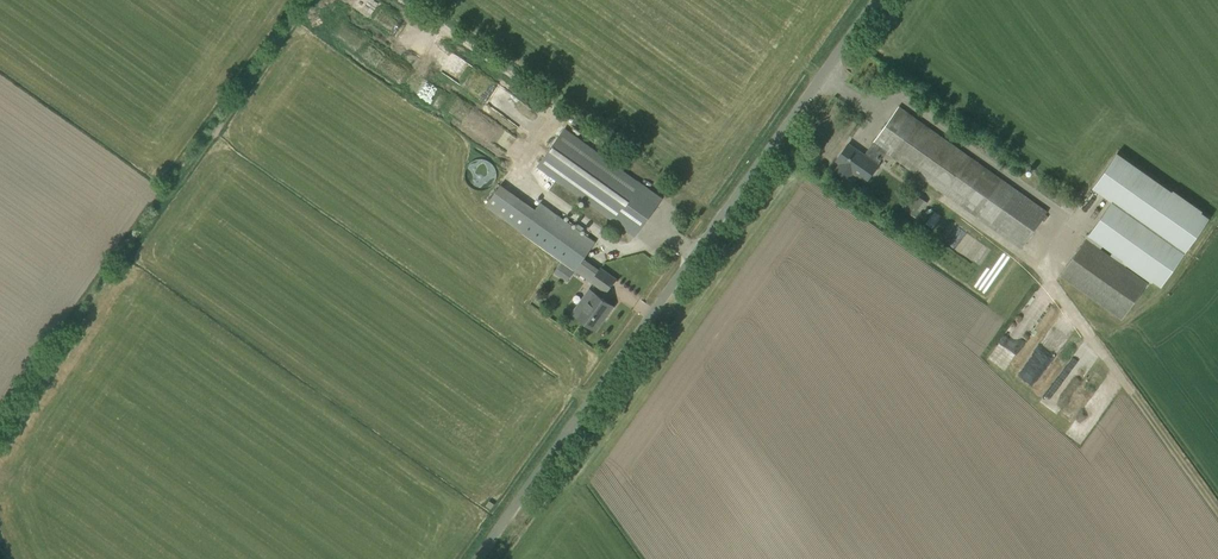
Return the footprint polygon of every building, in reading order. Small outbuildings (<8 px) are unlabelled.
[(373,56),(377,46),(366,41),(362,51),(373,56)] [(458,80),(469,63),(456,54),(445,71),(458,80)] [(867,181),(887,153),(942,192),(1021,248),(1047,211),(899,106),(864,155),(848,144),(836,160),(841,163),(836,170),(847,178),(852,171),(867,181)] [(661,198),(564,129),(537,167),(634,236),(661,198)] [(1172,191),(1127,160),(1117,153),(1093,187),(1112,201),(1060,275),(1069,282),(1121,320),(1148,283),(1126,267),(1127,265),(1151,283),(1153,281),(1161,287),(1211,219),(1201,212),(1172,191)] [(493,177),(493,173),(492,170),(490,166),(487,164),(484,162),(480,162),(477,162),(473,163),(470,165),(468,168),(466,172),(466,175),(467,179),(468,182),(470,185),(473,187),(477,188),(481,188),(484,188),(487,186),(490,183),(492,180),(493,177)] [(594,242),(540,202),(532,213),(498,188),(485,206),(575,269),(594,242)] [(917,218),(927,202),(914,194),(904,209),(917,218)] [(932,211),(928,223),(934,226),(938,214),(932,211)] [(591,281),(606,292),(616,279),(601,268),(591,281)] [(594,293),(590,290),(573,313),(577,316),(577,317),(596,331),(613,306),(594,292),(594,293)] [(1014,358),(1025,333),(1016,329),(1004,354),(1014,358)] [(1058,412),(1094,362),(1080,353),(1044,403),(1058,412)]
